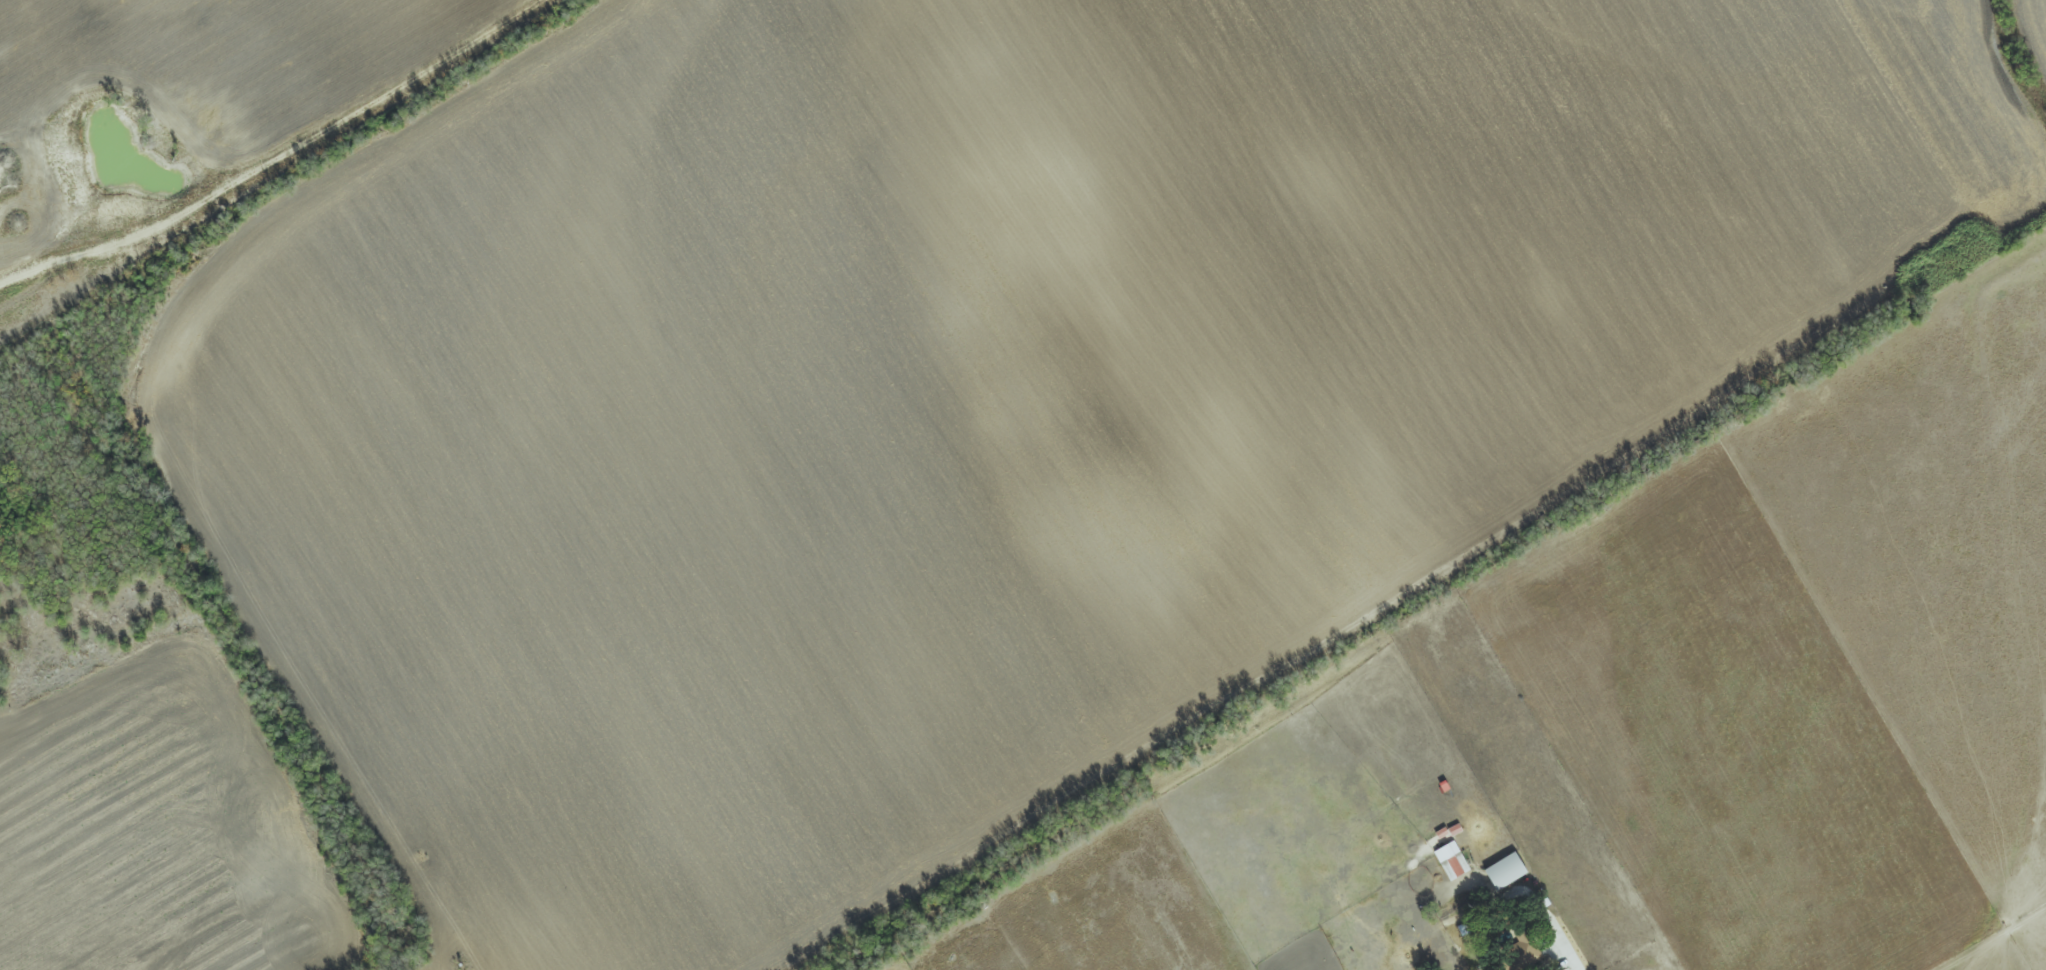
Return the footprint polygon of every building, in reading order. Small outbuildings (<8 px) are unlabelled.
[(1467,871),(1453,840),(1431,850),(1445,881),(1467,871)] [(1480,869),(1492,891),(1526,872),(1514,850),(1480,869)]
